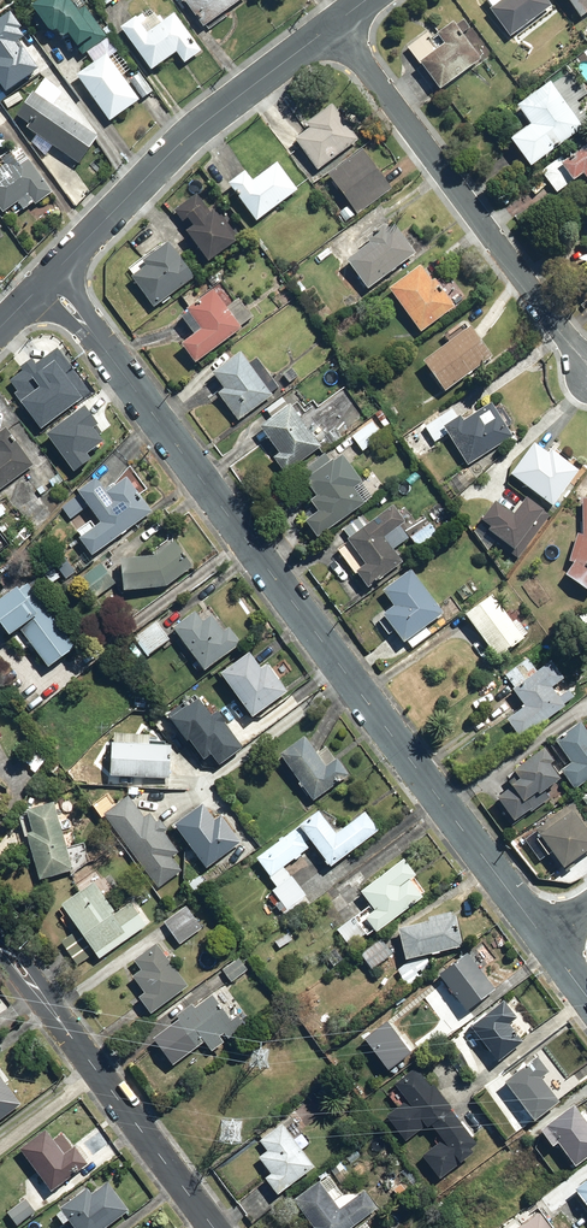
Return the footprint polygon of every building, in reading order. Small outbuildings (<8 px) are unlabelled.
[(85,4),(77,10),(69,0),(39,0),(30,6),(50,34),(54,31),(62,42),(69,37),(82,55),(108,37),(85,4)] [(100,11),(115,0),(93,0),(100,11)] [(182,2),(206,32),(247,0),(184,0),(182,2)] [(554,4),(551,0),(486,0),(492,7),(487,11),(511,39),(554,4)] [(578,19),(586,13),(586,0),(564,0),(578,19)] [(8,13),(0,18),(0,91),(4,97),(38,72),(18,45),(26,39),(8,13)] [(135,17),(118,29),(150,72),(175,54),(182,64),(200,51),(173,14),(147,33),(135,17)] [(438,90),(488,54),(463,20),(454,26),(451,23),(432,37),(428,31),(407,47),(438,90)] [(138,101),(98,46),(85,55),(92,64),(74,77),(107,123),(138,101)] [(96,137),(51,105),(64,89),(44,74),(14,116),(27,125),(23,130),(34,137),(29,145),(46,157),(53,147),(77,164),(96,137)] [(139,75),(130,81),(143,100),(151,94),(139,75)] [(584,129),(549,83),(515,108),(530,127),(509,142),(530,170),(584,129)] [(317,171),(359,140),(333,105),(305,125),(309,131),(295,141),(317,171)] [(565,159),(560,154),(540,171),(559,193),(581,174),(586,182),(586,140),(565,159)] [(3,213),(15,203),(22,211),(32,203),(34,206),(51,193),(18,148),(3,160),(6,164),(0,168),(0,209),(3,213)] [(362,150),(326,177),(356,216),(391,189),(362,150)] [(244,173),(227,186),(256,223),(298,190),(277,163),(252,182),(244,173)] [(207,265),(239,239),(215,208),(209,213),(194,194),(172,211),(187,230),(183,234),(207,265)] [(414,254),(389,224),(343,262),(368,292),(414,254)] [(141,258),(160,240),(146,226),(128,244),(141,258)] [(194,277),(168,242),(140,262),(145,268),(129,280),(151,309),(194,277)] [(223,277),(214,268),(204,278),(212,287),(223,277)] [(419,268),(388,291),(421,333),(454,308),(433,281),(431,283),(419,268)] [(193,365),(252,319),(238,300),(228,307),(214,289),(178,317),(192,335),(178,346),(193,365)] [(441,336),(447,343),(421,365),(445,393),(489,357),(466,330),(464,332),(457,323),(441,336)] [(90,393),(56,349),(35,365),(31,360),(22,367),(25,370),(5,385),(14,396),(19,403),(41,431),(90,393)] [(217,396),(237,421),(280,387),(257,358),(248,365),(238,352),(210,374),(223,391),(217,396)] [(315,442),(324,434),(297,400),(289,407),(281,397),(263,412),(269,419),(257,429),(277,454),(271,459),(285,476),(320,448),(315,442)] [(464,467),(513,437),(490,403),(461,422),(459,418),(456,420),(450,410),(422,427),(434,445),(446,438),(464,467)] [(384,437),(372,422),(352,439),(364,454),(384,437)] [(4,429),(0,432),(0,489),(31,467),(4,429)] [(532,446),(511,476),(553,505),(577,471),(551,453),(548,457),(532,446)] [(302,524),(315,541),(373,496),(341,455),(332,463),(324,453),(296,474),(315,498),(309,504),(316,514),(302,524)] [(53,488),(64,481),(57,473),(47,480),(42,473),(36,477),(45,490),(51,485),(53,488)] [(151,514),(124,477),(104,492),(95,479),(75,494),(76,495),(60,507),(71,522),(87,510),(98,525),(93,528),(89,522),(76,532),(81,538),(77,540),(90,558),(151,514)] [(4,498),(0,502),(0,520),(13,507),(4,498)] [(517,560),(548,517),(525,499),(512,517),(494,504),(480,523),(489,530),(484,536),(517,560)] [(582,500),(580,535),(576,535),(568,562),(572,564),(563,576),(586,593),(586,500),(582,500)] [(365,588),(401,563),(392,550),(407,539),(398,526),(404,522),(393,507),(368,524),(363,516),(343,530),(348,539),(337,547),(365,588)] [(439,535),(430,523),(410,539),(419,551),(439,535)] [(153,556),(120,562),(121,593),(164,590),(194,566),(173,540),(153,556)] [(76,574),(60,555),(40,572),(51,586),(62,577),(66,582),(76,574)] [(444,614),(410,570),(380,593),(391,607),(381,615),(404,645),(407,643),(412,650),(432,634),(426,628),(444,614)] [(26,583),(17,590),(16,588),(0,600),(0,629),(7,638),(17,631),(46,670),(75,648),(26,583)] [(523,639),(491,595),(463,616),(494,660),(523,639)] [(205,672),(240,643),(230,629),(224,634),(209,616),(201,622),(194,613),(171,632),(196,662),(192,666),(197,673),(202,669),(205,672)] [(173,640),(157,620),(132,639),(148,659),(173,640)] [(576,699),(540,645),(502,671),(514,689),(511,692),(523,709),(505,721),(517,738),(576,699)] [(248,653),(218,675),(251,719),(287,692),(278,680),(281,678),(270,662),(260,670),(248,653)] [(220,714),(203,692),(176,713),(207,753),(213,748),(219,756),(244,736),(225,710),(220,714)] [(586,780),(586,731),(582,724),(555,745),(570,764),(559,773),(573,790),(586,780)] [(113,734),(111,776),(168,778),(169,743),(149,742),(149,735),(113,734)] [(305,737),(278,755),(311,803),(348,778),(326,745),(315,753),(305,737)] [(554,764),(543,749),(511,773),(517,781),(508,788),(517,800),(504,810),(514,823),(530,811),(533,814),(554,799),(548,791),(561,781),(550,767),(554,764)] [(129,796),(102,815),(156,891),(183,872),(172,856),(179,851),(153,814),(146,819),(129,796)] [(586,851),(586,822),(571,802),(530,835),(548,857),(551,855),(563,870),(586,851)] [(202,804),(173,828),(207,870),(240,843),(217,815),(213,818),(202,804)] [(53,806),(18,818),(41,881),(76,868),(53,806)] [(317,812),(297,827),(329,868),(377,831),(363,814),(336,835),(317,812)] [(297,829),(254,858),(275,888),(271,891),(286,913),(306,898),(285,868),(311,849),(297,829)] [(241,860),(235,851),(217,865),(224,873),(241,860)] [(418,878),(403,860),(359,894),(368,905),(336,930),(349,946),(364,935),(366,938),(373,932),(375,935),(423,897),(412,883),(418,878)] [(122,902),(100,874),(59,906),(96,955),(141,921),(125,900),(122,902)] [(203,928),(185,905),(162,923),(179,946),(203,928)] [(404,961),(461,947),(453,912),(426,919),(427,923),(396,931),(404,961)] [(392,955),(380,940),(360,956),(372,971),(392,955)] [(188,985),(156,943),(132,961),(140,971),(132,978),(144,993),(137,998),(150,1015),(188,985)] [(495,958),(484,943),(436,977),(463,1015),(494,993),(478,970),(495,958)] [(249,970),(240,957),(221,972),(230,984),(249,970)] [(426,957),(407,963),(397,970),(406,989),(434,968),(426,957)] [(175,1017),(178,1020),(162,1033),(184,1059),(202,1044),(210,1054),(224,1042),(219,1037),(223,1034),(228,1041),(246,1026),(237,1015),(230,1021),(209,996),(195,1008),(191,1004),(175,1017)] [(502,1002),(470,1030),(499,1061),(522,1041),(508,1026),(517,1018),(502,1002)] [(460,1022),(448,1009),(417,1036),(429,1049),(460,1022)] [(549,1072),(536,1056),(502,1083),(535,1124),(561,1104),(540,1078),(549,1072)] [(476,1145),(418,1064),(391,1084),(404,1102),(380,1120),(399,1147),(423,1129),(436,1146),(417,1159),(435,1183),(475,1155),(470,1149),(476,1145)] [(0,1075),(0,1120),(21,1105),(0,1075)] [(573,1105),(538,1133),(550,1149),(555,1145),(574,1168),(586,1158),(586,1122),(573,1105)] [(314,1167),(281,1124),(257,1142),(266,1153),(257,1161),(269,1177),(263,1182),(274,1197),(314,1167)] [(45,1132),(19,1152),(51,1193),(86,1167),(63,1136),(54,1143),(45,1132)] [(128,1212),(106,1183),(91,1194),(87,1189),(53,1215),(63,1227),(68,1224),(71,1227),(106,1227),(128,1212)] [(377,1209),(364,1192),(339,1210),(319,1183),(292,1203),(310,1227),(351,1227),(377,1209)] [(15,1227),(34,1213),(24,1199),(5,1214),(15,1227)] [(537,1213),(517,1227),(549,1227),(537,1213)]
